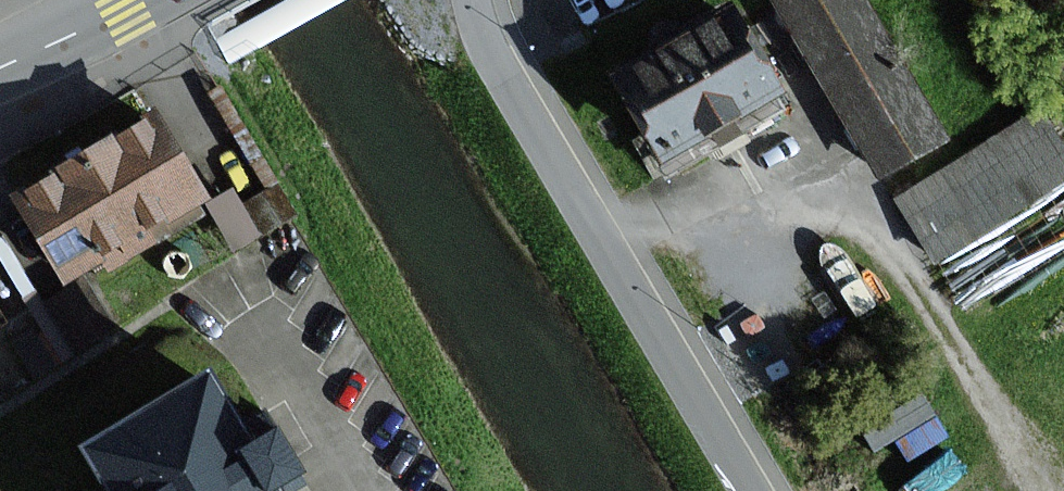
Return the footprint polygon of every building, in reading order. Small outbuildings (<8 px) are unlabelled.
[(897,200),(957,165),(860,0),(778,0),(897,200)] [(737,11),(614,77),(658,157),(780,91),(737,11)] [(1041,116),(957,165),(897,200),(933,261),(1063,184),(1063,154),(1041,116)] [(18,197),(66,281),(207,202),(160,118),(18,197)] [(93,448),(119,490),(272,490),(260,471),(206,381),(93,448)]
